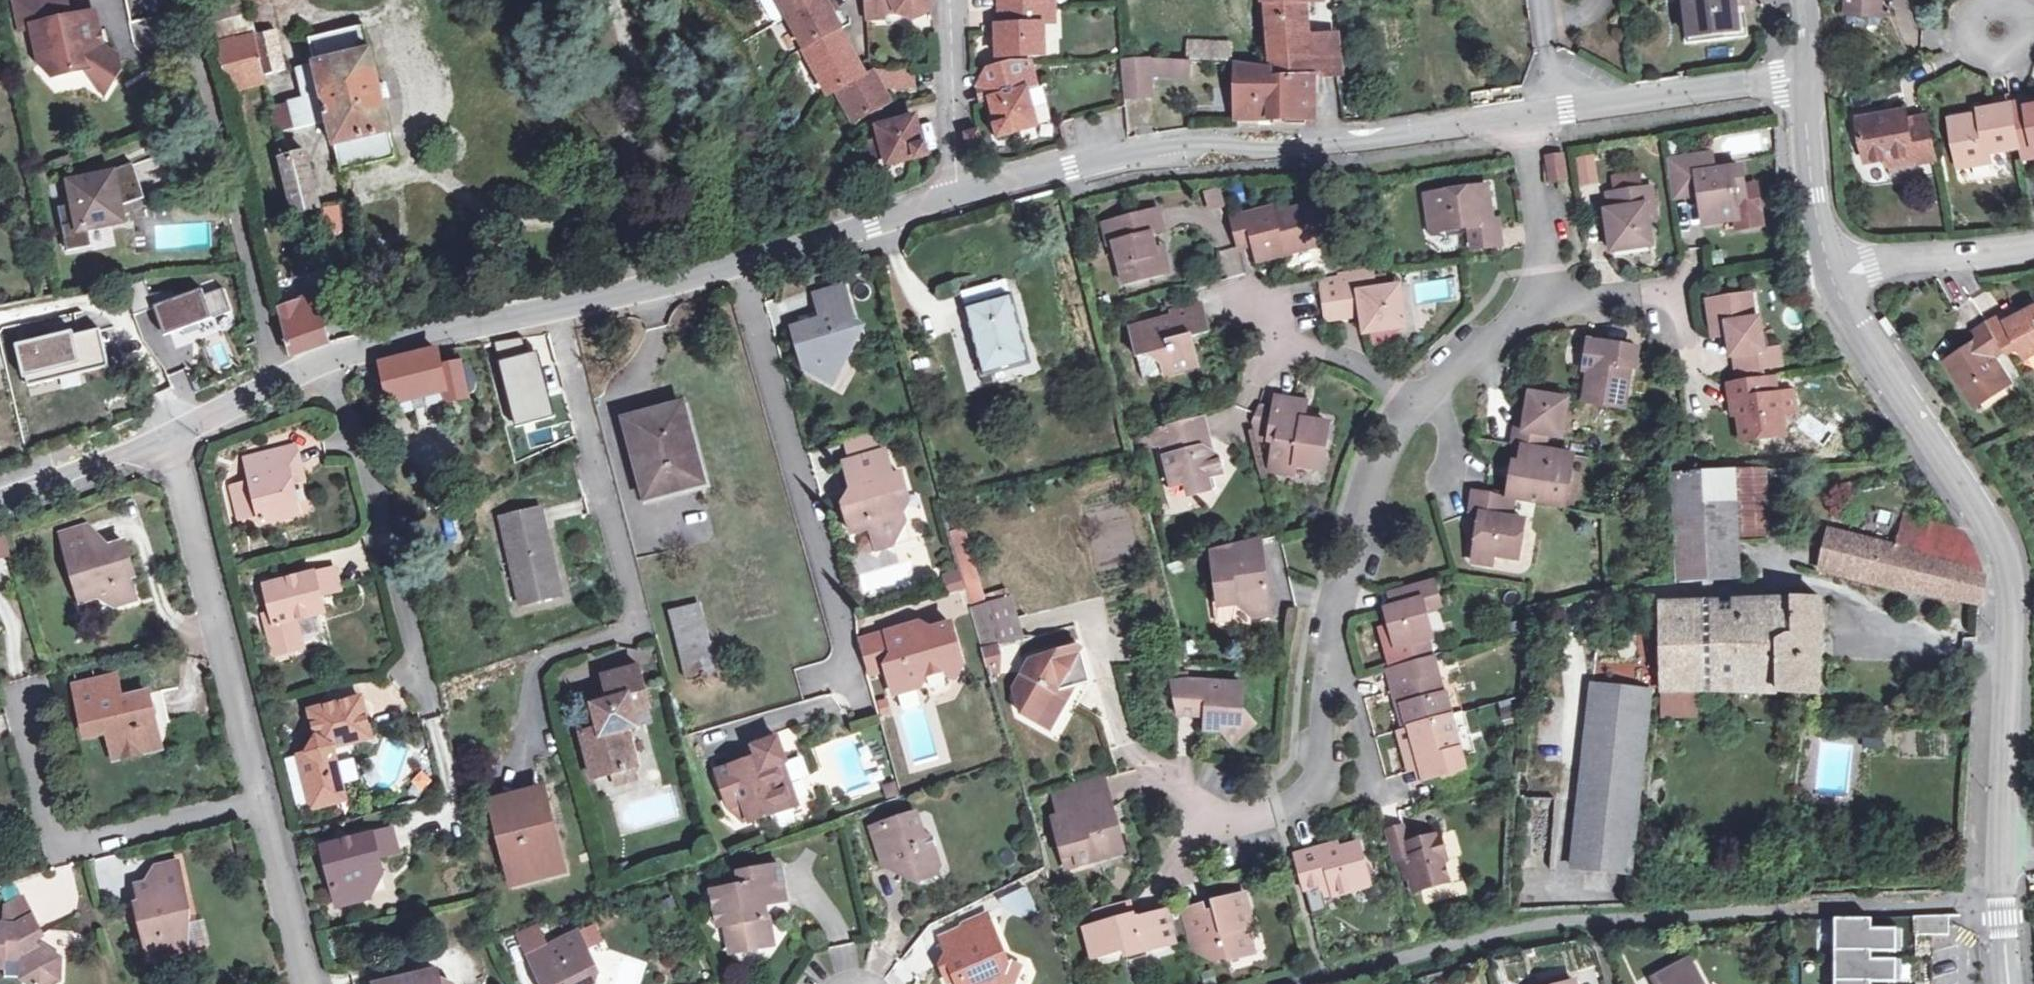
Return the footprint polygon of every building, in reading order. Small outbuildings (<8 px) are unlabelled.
[(20,30),(34,27),(42,61),(54,75),(93,67),(114,81),(122,69),(120,60),(102,48),(94,13),(69,18),(65,0),(14,0),(20,30)] [(231,92),(265,83),(264,74),(285,69),(276,30),(254,35),(246,0),(221,0),(209,3),(231,92)] [(805,49),(838,30),(840,29),(836,22),(835,20),(830,12),(824,0),(779,0),(805,49)] [(830,12),(837,9),(832,0),(824,0),(830,12)] [(867,16),(884,17),(884,11),(898,11),(906,16),(913,17),(923,15),(929,10),(932,5),(934,1),(934,0),(866,0),(867,16)] [(1003,9),(1042,7),(1042,0),(1003,0),(1003,9)] [(1304,41),(1301,0),(1265,0),(1271,68),(1271,81),(1306,78),(1304,41)] [(1686,39),(1687,46),(1724,42),(1722,34),(1738,32),(1734,0),(1682,0),(1686,39)] [(1849,11),(1881,14),(1882,0),(1850,0),(1849,11)] [(1042,7),(1041,8),(1042,23),(1054,23),(1054,8),(1042,7)] [(1042,57),(1042,23),(1041,8),(1003,9),(1000,9),(1000,25),(994,25),(995,59),(1042,57)] [(1881,14),(1849,11),(1848,26),(1880,29),(1881,14)] [(840,29),(847,26),(842,18),(836,22),(840,29)] [(309,38),(315,64),(297,68),(304,100),(288,103),(295,129),(329,122),(341,170),(396,158),(364,26),(309,38)] [(863,76),(838,30),(805,49),(803,49),(828,96),(836,91),(863,76)] [(1746,31),(1738,32),(1739,40),(1747,39),(1746,31)] [(1185,40),(1185,61),(1230,62),(1230,41),(1185,40)] [(1335,40),(1304,41),(1306,78),(1312,78),(1338,77),(1335,40)] [(1150,59),(1121,59),(1126,100),(1153,96),(1150,59)] [(1029,62),(1011,63),(984,72),(993,101),(990,102),(998,129),(995,130),(999,141),(1013,137),(1012,133),(1039,125),(1033,102),(1029,90),(1037,88),(1029,62)] [(1312,78),(1306,78),(1271,81),(1271,68),(1235,65),(1236,121),(1311,122),(1312,78)] [(863,76),(836,91),(853,122),(888,103),(881,89),(872,71),(863,76)] [(878,71),(872,71),(881,89),(888,89),(878,71)] [(911,72),(878,71),(888,89),(911,90),(911,72)] [(1029,90),(1033,102),(1041,100),(1037,88),(1029,90)] [(2013,103),(2019,140),(2033,137),(2033,138),(2033,104),(2031,105),(2030,99),(2013,103)] [(2019,140),(2013,103),(1980,109),(1981,118),(1974,119),(1973,115),(1951,119),(1958,159),(1975,156),(1976,164),(1992,162),(1991,151),(2020,146),(2019,140)] [(1913,153),(1915,164),(1936,160),(1928,116),(1908,119),(1906,109),(1859,118),(1865,161),(1888,158),(1913,153)] [(882,143),(885,156),(888,165),(914,159),(915,161),(929,157),(925,144),(922,145),(915,117),(878,127),(882,143)] [(979,133),(968,136),(971,149),(983,145),(979,133)] [(2033,137),(2019,140),(2020,146),(2023,160),(2033,158),(2033,138),(2033,137)] [(885,156),(882,143),(876,144),(879,157),(885,156)] [(280,158),(293,213),(317,207),(305,152),(280,158)] [(1545,154),(1547,171),(1564,169),(1562,152),(1545,154)] [(1595,153),(1574,155),(1576,184),(1597,182),(1595,153)] [(1889,168),(1915,164),(1913,153),(1888,158),(1889,168)] [(1711,154),(1669,159),(1673,190),(1698,187),(1699,194),(1702,221),(1735,217),(1737,227),(1761,224),(1755,184),(1743,186),(1740,166),(1713,170),(1711,154)] [(1975,156),(1958,159),(1960,167),(1976,164),(1975,156)] [(146,197),(135,163),(113,170),(114,175),(74,183),(78,203),(60,206),(69,250),(94,245),(90,227),(124,220),(121,205),(146,197)] [(1566,179),(1564,169),(1547,171),(1548,181),(1566,179)] [(1431,232),(1471,227),(1474,246),(1503,242),(1499,219),(1493,220),(1488,184),(1425,193),(1431,232)] [(1206,208),(1224,206),(1222,187),(1205,189),(1206,208)] [(1610,208),(1605,209),(1611,250),(1650,245),(1644,203),(1649,202),(1646,187),(1608,193),(1610,208)] [(1674,198),(1699,194),(1698,187),(1673,190),(1674,198)] [(343,205),(326,204),(324,233),(341,234),(343,205)] [(1276,207),(1233,217),(1241,248),(1255,245),(1258,260),(1324,244),(1315,204),(1277,213),(1276,207)] [(1123,283),(1160,273),(1154,247),(1151,232),(1164,229),(1160,207),(1102,221),(1107,243),(1113,241),(1123,283)] [(1162,245),(1154,247),(1160,273),(1168,271),(1162,245)] [(1227,276),(1243,271),(1236,249),(1220,254),(1227,276)] [(1322,276),(1328,313),(1348,310),(1347,308),(1363,305),(1364,313),(1366,330),(1406,325),(1401,285),(1376,288),(1373,269),(1322,276)] [(194,362),(187,342),(231,328),(216,283),(150,305),(170,369),(194,362)] [(799,347),(803,346),(810,372),(822,380),(830,369),(843,365),(858,337),(845,286),(816,294),(822,319),(793,327),(799,347)] [(1749,292),(1741,293),(1744,317),(1753,317),(1749,292)] [(1727,330),(1728,339),(1730,354),(1732,354),(1735,370),(1737,369),(1738,380),(1754,378),(1752,367),(1781,364),(1778,345),(1764,346),(1759,316),(1753,317),(1744,317),(1741,293),(1708,298),(1712,332),(1720,331),(1727,330)] [(982,375),(1028,363),(1010,296),(965,308),(982,375)] [(282,309),(292,356),(299,353),(320,345),(328,343),(316,297),(282,309)] [(1183,336),(1190,335),(1207,331),(1201,304),(1171,312),(1172,320),(1162,322),(1161,319),(1129,326),(1135,356),(1148,354),(1158,358),(1161,373),(1196,365),(1193,346),(1184,343),(1183,336)] [(1329,318),(1364,313),(1363,305),(1347,308),(1348,310),(1328,313),(1329,318)] [(2033,352),(2033,309),(2023,315),(2009,322),(2006,316),(1989,325),(2005,350),(2019,343),(2026,356),(2033,352)] [(2019,309),(2006,316),(2009,322),(2023,315),(2019,309)] [(1892,312),(1885,317),(1897,333),(1904,328),(1892,312)] [(1994,358),(2005,350),(1989,325),(1976,334),(1981,341),(1946,364),(1976,407),(2011,384),(1994,358)] [(100,327),(17,344),(25,385),(108,368),(100,327)] [(1727,330),(1720,331),(1721,339),(1728,339),(1727,330)] [(1193,346),(1190,335),(1183,336),(1184,343),(1193,346)] [(498,360),(516,424),(554,414),(537,350),(527,353),(522,338),(494,341),(498,360)] [(1592,361),(1590,372),(1585,402),(1626,409),(1637,348),(1591,338),(1587,360),(1592,361)] [(393,414),(416,409),(427,406),(463,398),(474,390),(474,378),(465,369),(454,365),(440,368),(436,350),(381,363),(381,364),(393,414)] [(1148,354),(1135,356),(1140,377),(1161,373),(1158,358),(1148,354)] [(830,369),(822,380),(832,386),(843,365),(830,369)] [(1727,382),(1729,399),(1736,399),(1738,413),(1742,439),(1784,434),(1778,392),(1767,393),(1764,376),(1754,378),(1738,380),(1727,382)] [(144,405),(143,392),(130,395),(132,407),(144,405)] [(1522,446),(1545,449),(1547,434),(1562,437),(1569,400),(1531,393),(1528,412),(1525,431),(1516,429),(1513,444),(1522,446)] [(1309,401),(1297,399),(1279,395),(1277,408),(1260,404),(1254,421),(1258,437),(1277,441),(1272,468),(1290,471),(1298,464),(1316,468),(1320,449),(1326,444),(1330,423),(1305,418),(1309,401)] [(1736,399),(1729,399),(1731,414),(1738,413),(1736,399)] [(692,446),(681,405),(629,419),(648,494),(696,482),(687,447),(692,446)] [(1525,431),(1528,412),(1519,411),(1516,429),(1525,431)] [(1204,417),(1159,427),(1164,447),(1172,486),(1188,483),(1191,496),(1211,491),(1207,478),(1222,475),(1218,457),(1204,449),(1202,436),(1209,435),(1204,417)] [(1164,447),(1159,427),(1151,429),(1156,449),(1164,447)] [(848,462),(882,452),(877,434),(843,444),(848,462)] [(1140,452),(1152,449),(1149,436),(1137,438),(1140,452)] [(1573,454),(1545,449),(1522,446),(1517,477),(1512,475),(1507,496),(1566,505),(1573,454)] [(290,472),(301,469),(296,449),(247,461),(254,489),(235,494),(242,520),(261,516),(263,527),(301,517),(294,488),(290,472)] [(882,452),(848,462),(846,463),(853,488),(859,487),(863,502),(844,507),(853,536),(871,530),(873,536),(893,546),(905,523),(898,495),(905,493),(900,474),(893,476),(886,451),(882,452)] [(290,472),(294,488),(305,485),(301,469),(290,472)] [(1678,572),(1737,569),(1736,538),(1769,537),(1765,473),(1673,478),(1678,572)] [(1478,527),(1473,562),(1498,566),(1500,555),(1518,558),(1524,518),(1504,515),(1507,496),(1473,490),(1467,525),(1478,527)] [(519,605),(561,596),(541,509),(500,518),(519,605)] [(1977,557),(1963,532),(1905,515),(1897,549),(1829,530),(1821,568),(1982,603),(1986,577),(1977,557)] [(65,545),(96,536),(86,526),(62,533),(65,545)] [(96,536),(65,545),(82,602),(100,597),(118,606),(136,601),(133,589),(136,588),(133,578),(130,578),(127,567),(133,565),(127,543),(100,550),(96,536)] [(1260,539),(1240,544),(1243,564),(1263,561),(1260,539)] [(1243,564),(1240,544),(1209,552),(1215,593),(1216,603),(1236,601),(1237,601),(1252,616),(1271,613),(1263,561),(1243,564)] [(277,626),(268,628),(276,658),(304,651),(297,623),(326,616),(321,599),(341,594),(336,571),(268,588),(275,616),(277,626)] [(1404,644),(1431,636),(1434,635),(1425,598),(1439,594),(1434,577),(1402,586),(1406,603),(1387,608),(1397,646),(1404,644)] [(959,578),(947,582),(950,595),(963,591),(959,578)] [(1216,603),(1215,593),(1210,594),(1214,619),(1230,617),(1236,601),(1216,603)] [(1661,690),(1695,692),(1826,696),(1829,596),(1665,600),(1661,690)] [(1013,600),(970,612),(981,652),(1000,647),(1024,641),(1013,600)] [(685,680),(714,673),(698,607),(669,614),(685,680)] [(277,626),(275,616),(266,618),(268,628),(277,626)] [(919,623),(887,633),(896,666),(886,669),(893,693),(919,686),(925,675),(941,671),(939,661),(959,656),(950,624),(930,629),(919,623)] [(871,673),(886,669),(896,666),(887,633),(861,640),(871,673)] [(1097,672),(1087,635),(1035,650),(1030,657),(1033,666),(1016,694),(1021,712),(1049,728),(1073,687),(1079,676),(1097,672)] [(1404,644),(1409,663),(1436,656),(1431,636),(1404,644)] [(1000,647),(981,652),(987,671),(999,670),(1000,647)] [(1452,713),(1444,684),(1436,656),(1409,663),(1389,669),(1394,686),(1400,684),(1407,712),(1410,725),(1414,724),(1452,713)] [(1594,666),(1591,688),(1624,689),(1651,690),(1653,672),(1594,666)] [(611,776),(633,770),(636,769),(626,733),(635,730),(632,716),(648,711),(637,671),(603,681),(610,704),(592,710),(598,733),(581,738),(593,781),(611,776)] [(1085,693),(1097,672),(1079,676),(1073,687),(1085,693)] [(148,729),(157,727),(150,694),(123,701),(117,677),(75,688),(87,737),(110,732),(116,760),(153,752),(148,729)] [(1259,724),(1244,705),(1244,684),(1188,677),(1173,678),(1178,709),(1199,712),(1199,705),(1205,705),(1204,731),(1222,731),(1234,746),(1259,724)] [(1400,684),(1394,686),(1401,714),(1407,712),(1400,684)] [(1629,874),(1651,690),(1624,689),(1591,688),(1572,868),(1629,874)] [(1695,692),(1661,690),(1662,717),(1696,717),(1695,692)] [(157,727),(171,724),(164,691),(150,694),(157,727)] [(325,764),(336,750),(374,740),(364,700),(312,713),(319,738),(309,756),(301,758),(315,812),(349,803),(344,783),(329,776),(325,764)] [(1414,724),(1424,762),(1425,767),(1428,777),(1471,767),(1456,712),(1452,713),(1414,724)] [(1413,766),(1424,762),(1414,724),(1410,725),(1402,727),(1413,766)] [(163,749),(157,727),(148,729),(153,752),(163,749)] [(1882,749),(1882,737),(1862,736),(1862,749),(1882,749)] [(718,773),(731,809),(745,805),(751,823),(798,807),(789,781),(784,782),(779,767),(787,764),(779,740),(754,749),(758,759),(718,773)] [(344,783),(336,750),(325,764),(329,776),(344,783)] [(636,779),(633,770),(611,776),(615,785),(636,779)] [(1101,778),(1072,786),(1076,798),(1104,791),(1101,778)] [(1049,817),(1060,856),(1076,852),(1079,864),(1093,861),(1094,865),(1132,856),(1126,834),(1120,835),(1112,806),(1108,807),(1104,791),(1076,798),(1072,786),(1050,792),(1056,815),(1049,817)] [(516,882),(556,872),(545,828),(552,826),(542,790),(491,803),(500,839),(504,838),(516,882)] [(908,870),(904,880),(918,888),(922,882),(935,878),(931,862),(939,845),(922,836),(917,818),(870,832),(882,869),(899,865),(908,870)] [(1407,842),(1404,831),(1403,824),(1386,827),(1401,881),(1410,879),(1413,892),(1449,883),(1444,861),(1449,859),(1439,822),(1413,829),(1416,839),(1407,842)] [(545,828),(556,872),(563,870),(552,826),(545,828)] [(1413,829),(1404,831),(1407,842),(1416,839),(1413,829)] [(384,877),(380,860),(399,855),(393,831),(324,850),(339,909),(373,901),(368,881),(384,877)] [(1339,842),(1322,846),(1324,853),(1341,849),(1339,842)] [(1324,853),(1322,846),(1297,852),(1306,887),(1322,884),(1326,897),(1370,886),(1360,845),(1341,849),(1324,853)] [(1076,852),(1060,856),(1063,868),(1079,864),(1076,852)] [(155,866),(158,879),(181,874),(179,861),(155,866)] [(899,865),(882,869),(904,880),(908,870),(899,865)] [(756,905),(760,904),(782,901),(778,869),(739,874),(740,887),(710,891),(714,921),(723,920),(727,950),(768,944),(764,915),(757,916),(756,905)] [(186,894),(181,874),(158,879),(137,884),(141,903),(137,905),(149,957),(187,949),(183,931),(188,925),(181,895),(186,894)] [(1025,885),(1002,896),(1013,921),(1037,910),(1025,885)] [(1224,909),(1215,911),(1208,913),(1206,904),(1184,909),(1195,953),(1202,951),(1214,961),(1227,957),(1229,960),(1250,954),(1245,929),(1250,928),(1254,927),(1246,895),(1222,900),(1224,909)] [(9,964),(8,954),(24,954),(25,977),(36,983),(50,983),(62,978),(62,956),(45,945),(40,947),(37,938),(45,934),(25,897),(9,904),(6,922),(0,922),(0,964),(9,964)] [(1085,928),(1092,957),(1123,949),(1125,956),(1174,944),(1165,910),(1143,916),(1144,919),(1132,922),(1127,900),(1091,909),(1095,926),(1085,928)] [(1213,902),(1215,911),(1224,909),(1222,900),(1213,902)] [(1946,916),(1915,917),(1915,935),(1946,935),(1946,916)] [(1892,983),(1898,983),(1898,960),(1892,960),(1892,953),(1898,953),(1898,930),(1870,930),(1870,920),(1836,920),(1836,983),(1892,983)] [(945,983),(1015,983),(1020,970),(1005,964),(989,925),(961,936),(968,956),(961,958),(958,966),(950,969),(941,973),(945,983)] [(1255,953),(1250,928),(1245,929),(1250,954),(1255,953)] [(939,942),(950,969),(958,966),(961,958),(968,956),(961,936),(960,934),(939,942)] [(551,949),(559,969),(541,977),(544,983),(600,983),(602,979),(584,935),(551,949)] [(559,969),(551,949),(532,957),(541,977),(559,969)] [(1672,968),(1653,979),(1656,983),(1702,983),(1697,975),(1694,977),(1675,973),(1672,968)] [(440,976),(403,983),(442,983),(440,976)]
